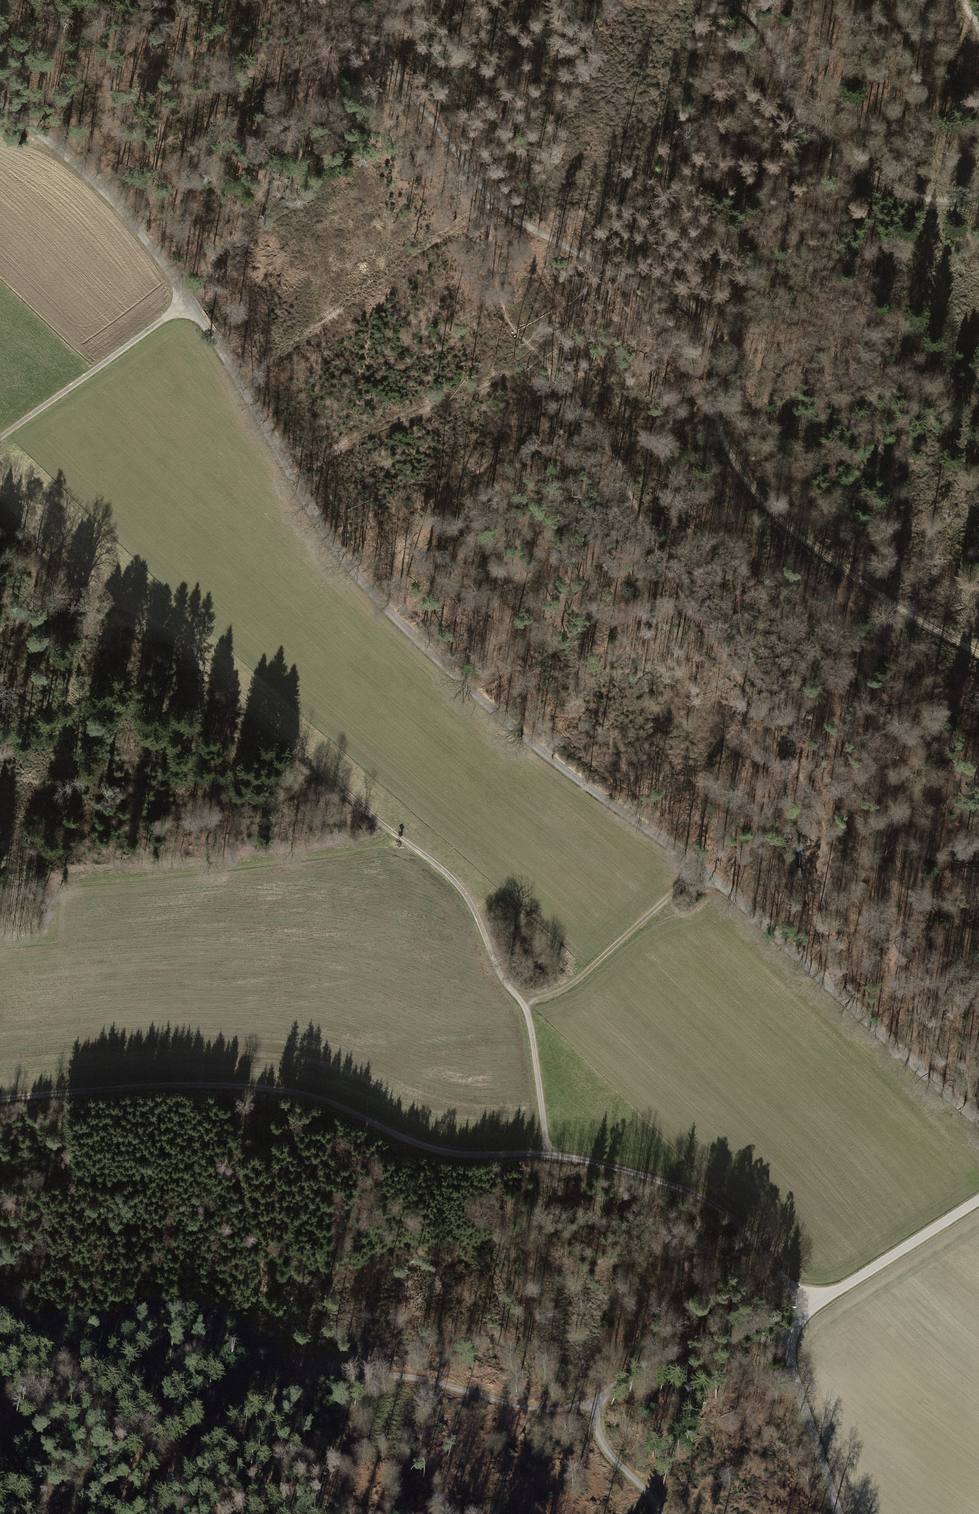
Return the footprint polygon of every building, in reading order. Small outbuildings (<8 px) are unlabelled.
[(812,839),(820,836),(814,817),(805,820),(812,839)] [(789,853),(792,868),(798,867),(796,852),(789,853)] [(803,881),(801,867),(795,868),(797,882),(803,881)]
